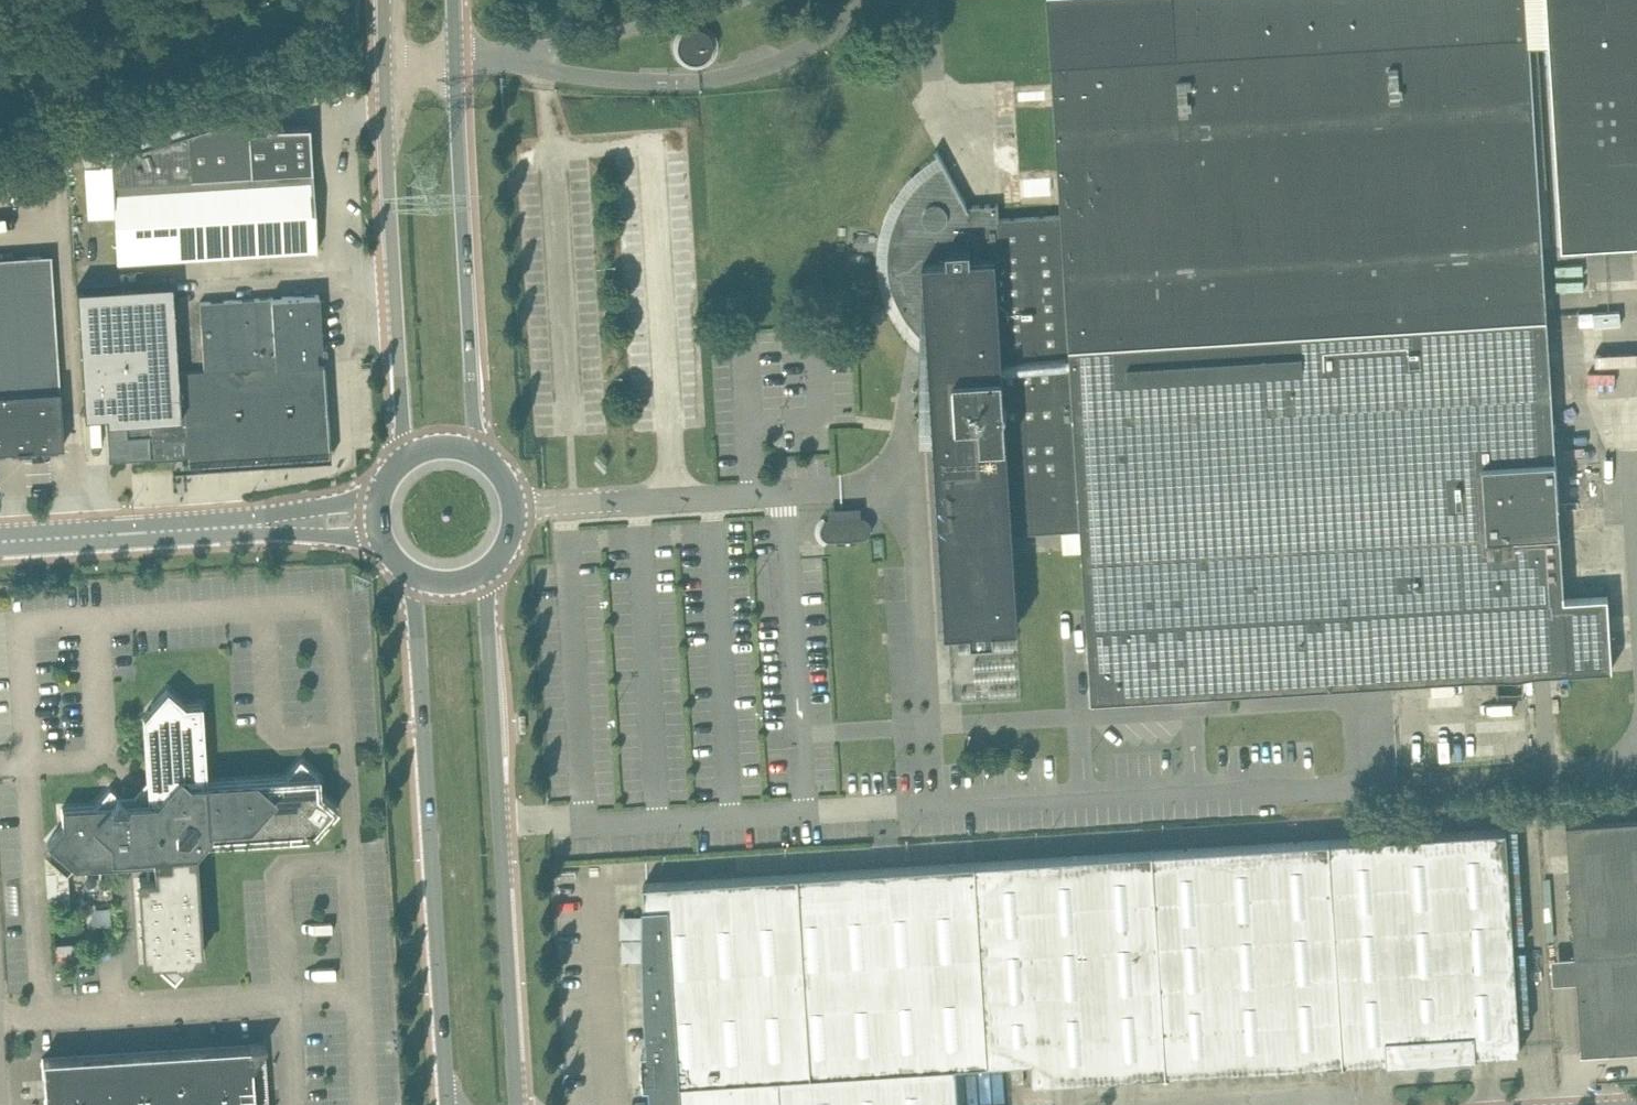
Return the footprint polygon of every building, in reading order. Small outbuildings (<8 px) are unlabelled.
[(916,329),(920,333),(920,355),(930,353),(947,629),(971,628),(972,639),(995,638),(995,625),(1018,624),(1012,532),(1081,528),(1091,699),(1569,670),(1614,667),(1609,594),(1565,597),(1530,40),(1528,0),(1048,0),(1061,214),(999,218),(998,203),(967,205),(945,164),(940,166),(937,168),(934,170),(929,174),(925,178),(922,180),(919,183),(913,190),(909,194),(907,197),(904,202),(901,207),(898,212),(897,216),(895,221),(893,226),(891,232),(890,236),(889,241),(889,247),(888,251),(888,257),(888,264),(889,271),(890,274),(891,280),(892,286),(894,291),(895,295),(898,302),(900,305),(902,311),(905,315),(909,320),(912,325),(916,329)] [(1560,244),(1636,239),(1636,0),(1528,0),(1530,40),(1548,39),(1560,244)] [(699,66),(704,64),(710,61),(714,58),(717,53),(719,47),(720,41),(717,34),(716,31),(712,28),(707,24),(702,22),(695,21),(690,22),(685,25),(680,28),(677,33),(675,39),(674,45),(676,51),(679,56),(682,60),(687,63),(693,65),(699,66)] [(111,157),(111,162),(86,163),(88,200),(111,199),(115,262),(315,249),(307,124),(258,127),(257,107),(111,157)] [(63,445),(51,254),(0,257),(0,449),(63,445)] [(199,301),(203,369),(318,362),(317,349),(322,349),(318,293),(199,301)] [(169,403),(166,361),(122,364),(125,420),(106,421),(109,459),(151,457),(150,440),(182,438),(180,402),(169,403)] [(323,361),(318,362),(203,369),(178,371),(180,402),(182,438),(187,437),(189,465),(329,456),(323,361)] [(820,539),(823,542),(825,543),(829,539),(832,539),(837,538),(837,543),(858,542),(857,537),(862,537),(865,536),(866,536),(869,534),(870,532),(871,531),(872,529),(872,526),(872,524),(871,522),(870,520),(870,519),(868,518),(867,517),(865,517),(862,516),(861,506),(830,508),(831,518),(826,518),(824,515),(821,516),(819,519),(817,523),(816,527),(816,530),(817,533),(818,537),(820,539)] [(174,977),(191,956),(201,956),(194,850),(209,833),(304,827),(313,834),(338,807),(320,791),(319,775),(300,759),(285,777),(206,782),(202,703),(185,704),(167,688),(143,716),(152,724),(155,779),(134,802),(127,803),(110,787),(95,805),(61,807),(62,824),(47,842),(74,866),(83,857),(152,853),(154,875),(138,876),(144,959),(153,959),(174,977)] [(1582,1052),(1636,1049),(1636,819),(1566,824),(1582,1052)] [(1507,828),(644,883),(655,1049),(643,1049),(645,1084),(657,1083),(658,1104),(959,1104),(956,1063),(1032,1058),(1034,1080),(1387,1058),(1387,1061),(1477,1055),(1477,1052),(1521,1049),(1507,828)] [(38,1057),(41,1104),(251,1104),(248,1065),(261,1042),(260,1041),(38,1057)]
